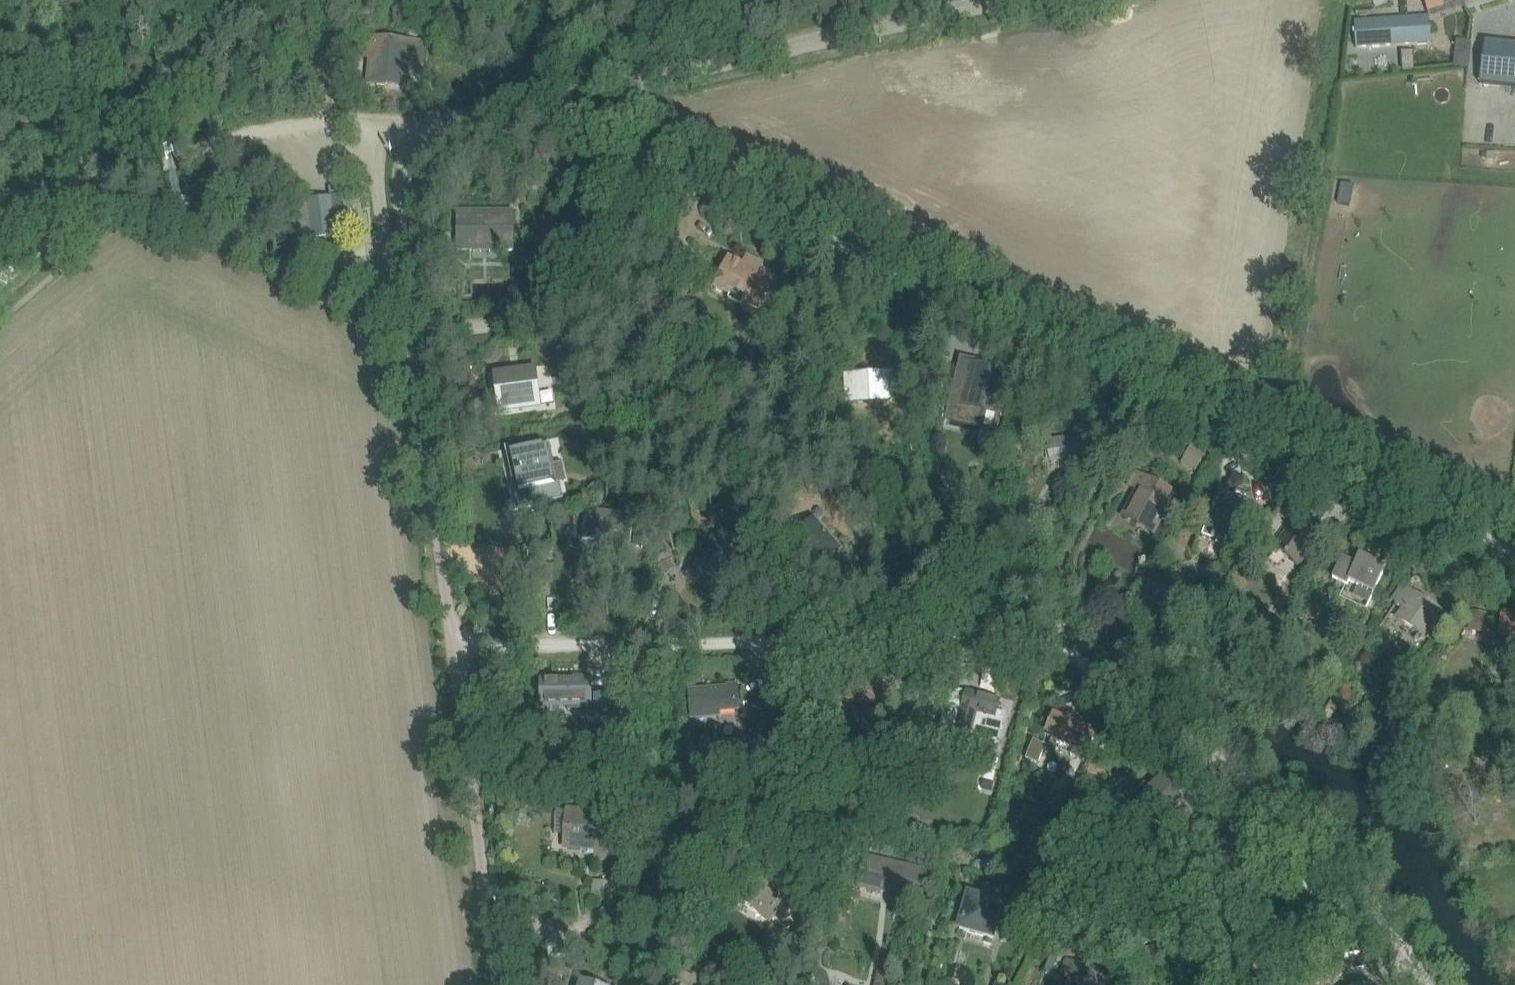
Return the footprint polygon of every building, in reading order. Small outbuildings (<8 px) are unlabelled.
[(1428,12),(1443,7),(1441,0),(1424,0),(1428,12)] [(1429,16),(1354,20),(1356,47),(1431,43),(1429,16)] [(1453,58),(1469,60),(1474,19),(1458,17),(1453,58)] [(374,44),(375,51),(353,54),(357,86),(388,82),(388,86),(402,85),(402,80),(420,78),(415,45),(398,48),(397,41),(374,44)] [(1479,82),(1514,86),(1514,44),(1484,41),(1479,82)] [(306,200),(286,203),(290,232),(311,230),(312,237),(336,233),(336,234),(357,232),(353,202),(332,205),(331,198),(306,199),(306,200)] [(500,251),(514,250),(513,211),(457,212),(458,251),(471,250),(471,245),(499,244),(500,251)] [(759,309),(773,281),(759,274),(763,265),(758,263),(755,268),(750,265),(752,260),(747,258),(743,266),(729,259),(715,287),(731,295),(733,290),(746,296),(744,301),(759,309)] [(574,344),(562,345),(564,358),(575,357),(574,344)] [(963,361),(950,417),(954,418),(954,420),(977,425),(978,424),(980,425),(984,409),(998,412),(1007,375),(993,372),(992,372),(979,369),(980,365),(963,361)] [(533,371),(500,376),(504,409),(537,405),(533,371)] [(891,371),(844,374),(845,404),(893,401),(891,371)] [(1049,441),(1052,461),(1084,456),(1080,436),(1049,441)] [(515,453),(510,454),(511,457),(516,456),(519,470),(517,470),(518,475),(520,475),(523,488),(518,490),(519,493),(531,490),(534,503),(535,504),(560,499),(561,498),(562,498),(559,483),(550,445),(542,446),(515,452),(515,453)] [(1132,485),(1140,490),(1126,514),(1154,530),(1173,494),(1138,474),(1132,485)] [(1231,530),(1248,499),(1235,493),(1232,499),(1220,492),(1199,531),(1211,537),(1212,536),(1228,544),(1235,532),(1231,530)] [(818,556),(834,542),(814,520),(791,539),(817,570),(824,563),(818,556)] [(1317,539),(1293,522),(1276,546),(1300,563),(1317,539)] [(1342,556),(1333,577),(1347,583),(1348,580),(1374,591),(1379,580),(1388,562),(1387,561),(1385,566),(1360,554),(1356,562),(1342,556)] [(669,559),(657,566),(662,574),(674,566),(669,559)] [(1399,618),(1424,635),(1440,610),(1415,593),(1414,594),(1407,588),(1397,603),(1405,609),(1399,618)] [(1509,659),(1514,660),(1514,615),(1502,614),(1500,634),(1512,636),(1509,659)] [(573,681),(542,681),(542,705),(568,705),(568,710),(612,710),(612,696),(591,696),(591,676),(573,676),(573,681)] [(736,684),(687,688),(690,718),(719,715),(719,711),(738,709),(736,684)] [(948,702),(943,723),(997,735),(1002,714),(996,712),(999,699),(966,691),(962,705),(948,702)] [(1055,741),(1074,748),(1075,744),(1089,750),(1095,734),(1054,718),(1048,733),(1057,737),(1055,741)] [(1142,795),(1145,797),(1133,808),(1152,828),(1167,814),(1170,817),(1184,802),(1160,778),(1142,795)] [(1168,819),(1177,829),(1193,814),(1184,804),(1168,819)] [(597,847),(596,857),(609,858),(612,814),(571,811),(568,845),(597,847)] [(763,878),(747,899),(770,917),(782,901),(793,886),(762,863),(760,866),(755,872),(763,878)] [(905,897),(916,900),(921,880),(922,876),(910,873),(911,869),(888,863),(887,868),(875,865),(873,874),(863,872),(860,886),(881,892),(883,882),(907,888),(905,897)] [(831,893),(828,908),(846,913),(850,898),(831,893)] [(998,916),(1002,904),(969,895),(960,928),(993,937),(996,924),(1004,926),(1003,931),(1018,936),(1024,914),(1019,913),(1019,912),(1014,911),(1014,912),(1008,910),(1006,919),(998,916)] [(800,924),(789,939),(801,948),(812,933),(800,924)] [(1105,978),(1067,961),(1062,973),(1071,977),(1067,984),(1102,984),(1105,978)]
